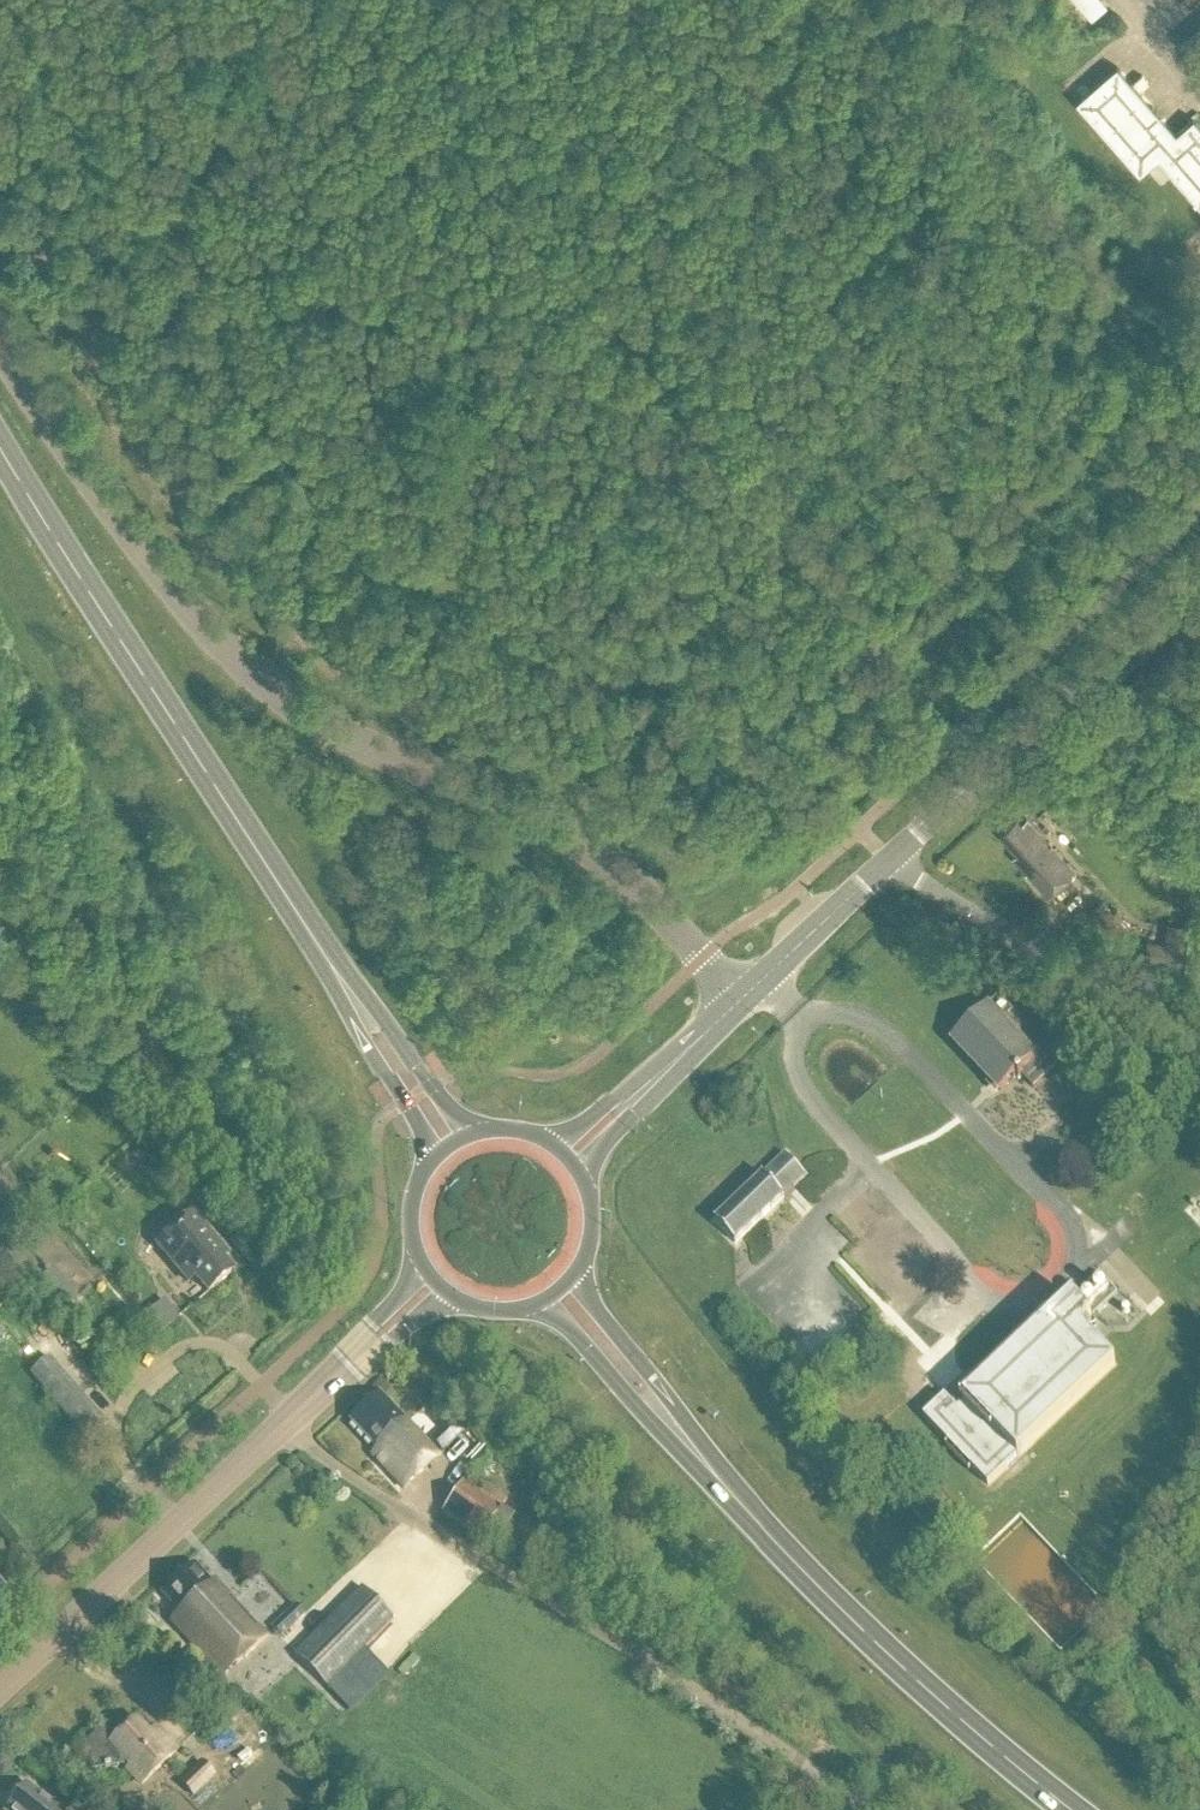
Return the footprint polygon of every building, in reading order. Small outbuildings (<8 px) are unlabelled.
[(1141,173),(1159,157),(1199,204),(1199,122),(1194,116),(1177,131),(1118,64),(1077,100),(1141,173)] [(1018,851),(1013,856),(1049,896),(1076,872),(1027,818),(1022,822),(1017,817),(1000,832),(1018,851)] [(1171,841),(1167,848),(1170,856),(1184,863),(1190,851),(1171,841)] [(1091,910),(1118,938),(1131,926),(1104,898),(1091,910)] [(1183,962),(1185,943),(1167,941),(1149,939),(1147,959),(1183,962)] [(953,1043),(1001,1094),(1016,1079),(1019,1082),(1023,1079),(1034,1091),(1050,1076),(1061,1065),(1000,1001),(989,1011),(987,1010),(953,1043)] [(715,1224),(736,1246),(807,1179),(786,1157),(715,1224)] [(189,1285),(196,1280),(208,1295),(231,1276),(218,1261),(224,1255),(192,1218),(157,1247),(189,1285)] [(924,1420),(989,1488),(1116,1367),(1081,1330),(1118,1295),(1100,1276),(1074,1301),(1073,1300),(979,1390),(971,1382),(949,1403),(945,1400),(924,1420)] [(170,1298),(153,1308),(165,1327),(181,1316),(170,1298)] [(30,1376),(88,1444),(107,1428),(48,1361),(30,1376)] [(371,1457),(404,1491),(437,1459),(378,1398),(350,1425),(376,1452),(371,1457)] [(440,1516),(480,1542),(501,1510),(462,1484),(440,1516)] [(179,1616),(170,1623),(221,1678),(263,1639),(213,1584),(209,1587),(191,1567),(160,1596),(179,1616)] [(362,1653),(392,1623),(360,1591),(293,1659),(325,1690),(349,1715),(386,1678),(362,1653)] [(270,1629),(281,1640),(304,1618),(294,1607),(270,1629)] [(106,1733),(103,1733),(100,1734),(97,1735),(95,1737),(92,1739),(90,1741),(88,1743),(86,1746),(85,1748),(84,1751),(84,1754),(84,1757),(84,1760),(84,1763),(85,1766),(86,1769),(88,1772),(90,1774),(123,1769),(123,1768),(127,1765),(130,1769),(126,1772),(141,1788),(176,1755),(165,1743),(158,1749),(134,1723),(121,1736),(118,1734),(115,1733),(112,1733),(109,1733),(106,1733)] [(180,1786),(192,1798),(213,1778),(201,1766),(180,1786)] [(24,1786),(6,1809),(55,1809),(24,1786)]
